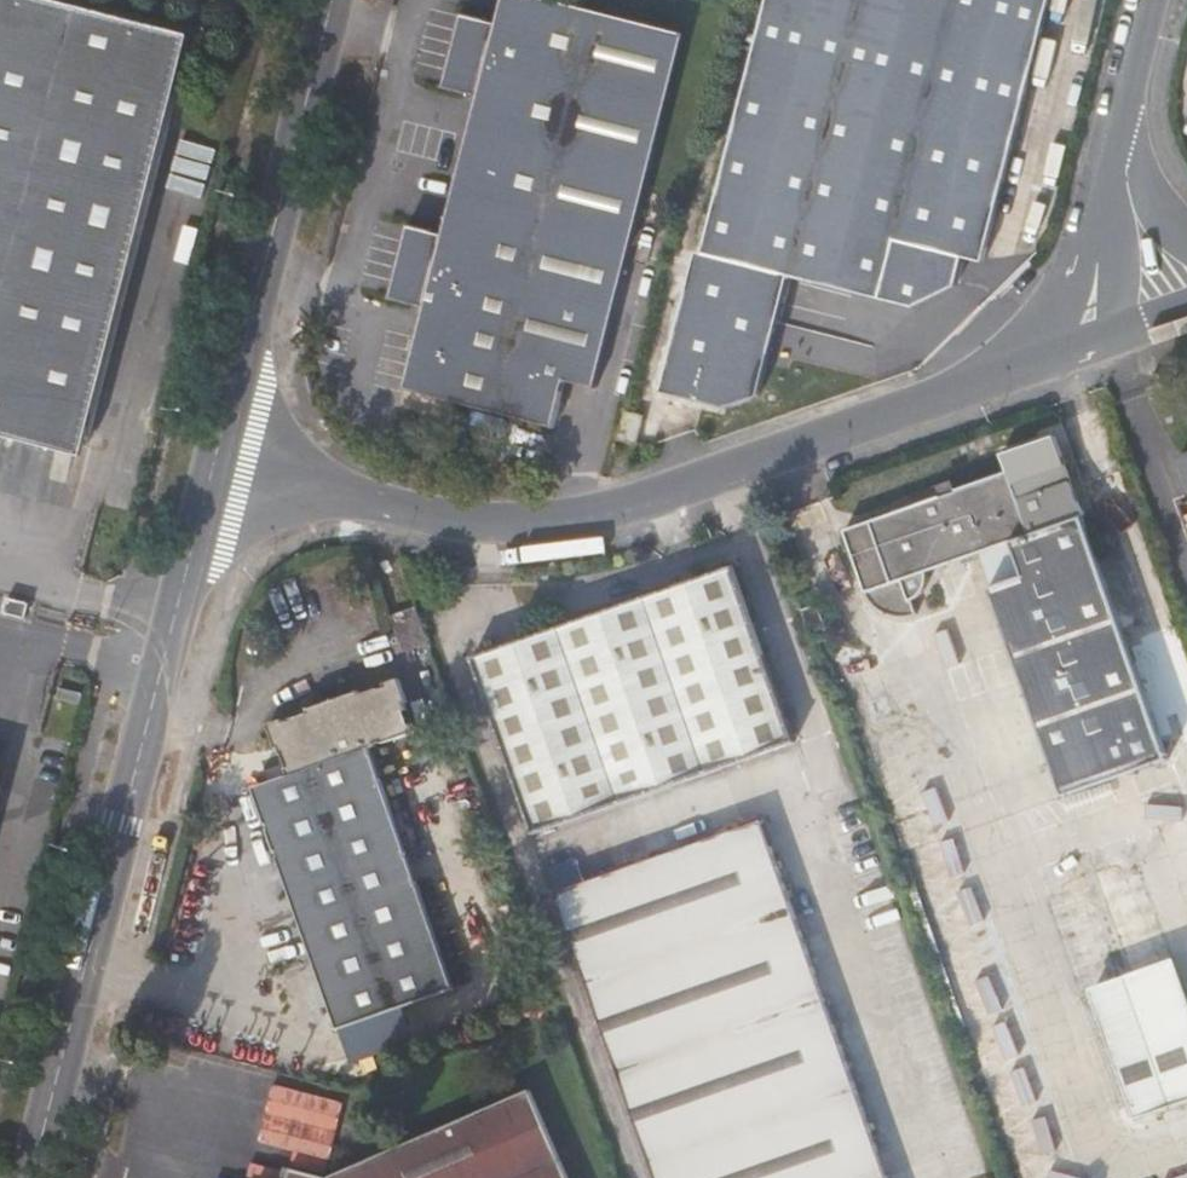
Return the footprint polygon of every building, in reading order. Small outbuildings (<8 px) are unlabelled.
[(193,33),(63,0),(0,0),(0,411),(89,434),(193,33)] [(569,0),(491,0),(487,16),(453,6),(433,80),(467,90),(430,227),(396,218),(376,291),(411,301),(390,382),(544,424),(556,377),(585,385),(677,29),(569,0)] [(694,247),(875,295),(892,235),(978,259),(1046,0),(760,0),(694,247)] [(1061,796),(1168,760),(1152,714),(1162,710),(1154,686),(1145,689),(1068,461),(1053,467),(1043,438),(1003,451),(1008,468),(957,484),(957,486),(846,523),(863,579),(865,585),(868,588),(875,593),(879,597),(887,601),(893,604),(899,607),(917,611),(914,597),(915,594),(920,588),(924,579),(927,572),(929,566),(957,556),(1015,538),(1025,573),(990,584),(1061,796)] [(793,742),(733,561),(468,650),(528,830),(793,742)] [(31,617),(34,602),(13,597),(10,612),(31,617)] [(396,644),(423,635),(411,599),(384,609),(396,644)] [(401,695),(394,671),(380,675),(380,677),(354,686),(352,681),(301,698),(302,704),(276,713),(275,710),(262,715),(270,739),(272,738),(281,766),(245,778),(326,1024),(443,986),(362,741),(408,726),(398,696),(401,695)] [(84,701),(87,692),(63,686),(61,696),(84,701)] [(756,820),(548,890),(643,1177),(875,1177),(756,820)] [(1092,983),(1134,1114),(1186,1097),(1186,975),(1181,955),(1092,983)] [(287,1142),(331,1155),(347,1100),(278,1081),(262,1136),(287,1144),(287,1142)] [(528,1091),(325,1177),(287,1166),(284,1177),(564,1177),(528,1091)]
